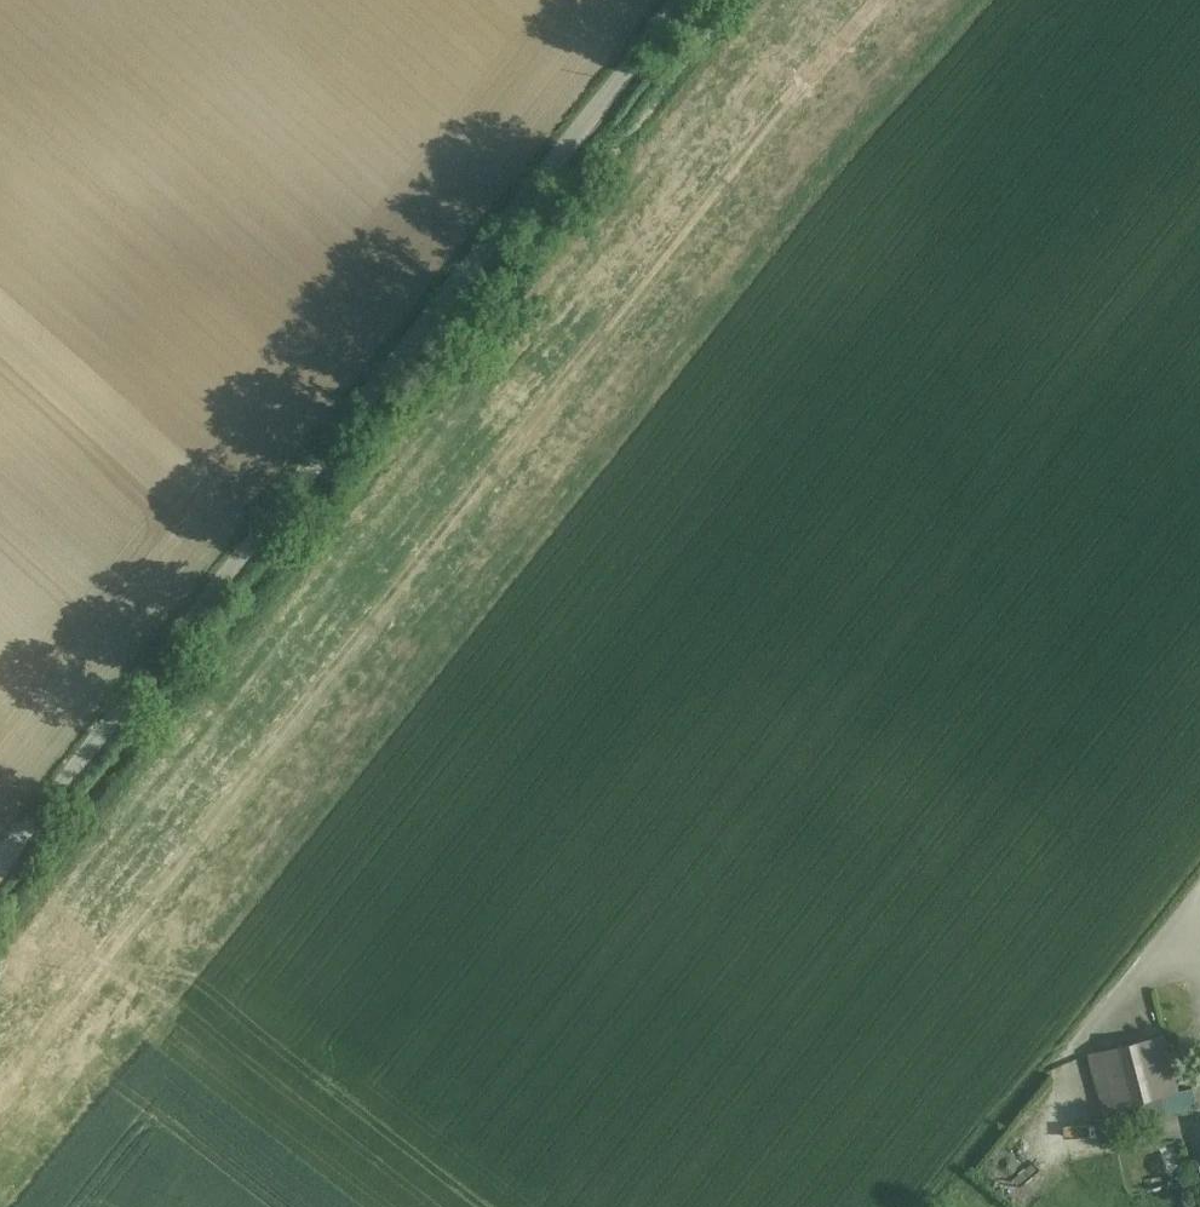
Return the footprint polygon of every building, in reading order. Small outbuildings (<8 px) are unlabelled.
[(1161,1029),(1085,1047),(1099,1104),(1174,1086),(1161,1029)] [(1181,1046),(1194,1098),(1199,1096),(1199,1042),(1181,1046)]
